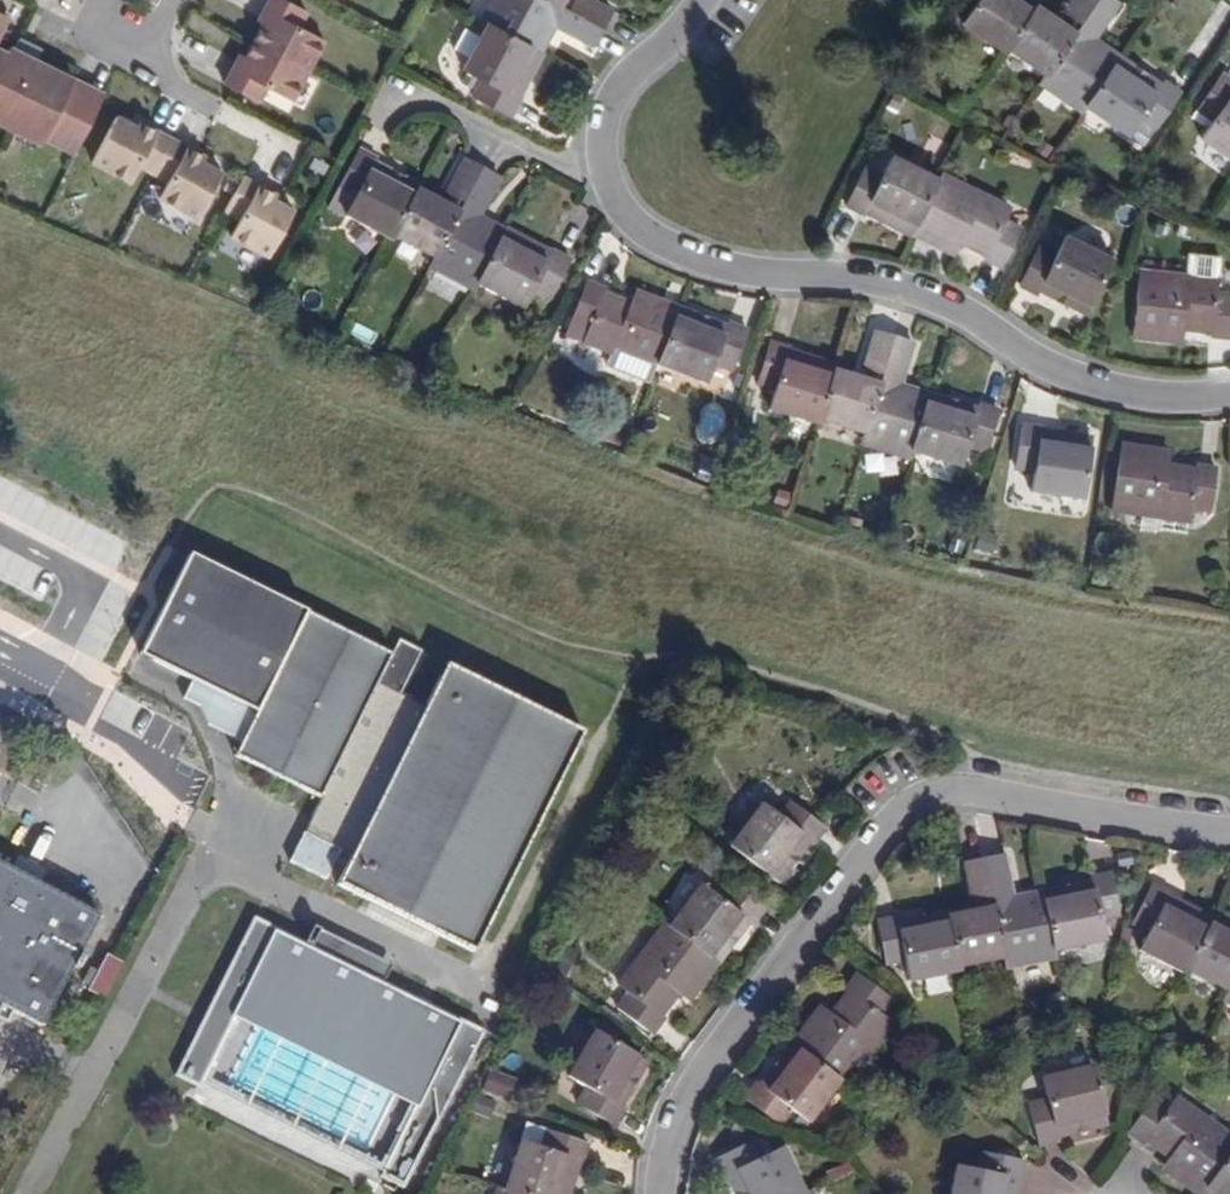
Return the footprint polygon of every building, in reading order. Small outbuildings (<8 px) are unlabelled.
[(590,28),(558,11),(541,2),(537,0),(483,0),(470,25),(477,28),(531,56),(541,38),(535,34),(540,25),(557,34),(556,37),(579,48),(590,28)] [(575,0),(563,0),(558,11),(590,28),(598,12),(575,0)] [(1006,51),(1033,7),(1036,3),(1031,0),(958,0),(970,9),(959,27),(1004,54),(1006,51)] [(1115,5),(1106,0),(1093,0),(1078,24),(1068,39),(1045,75),(1037,88),(1078,114),(1083,107),(1115,56),(1097,45),(1093,51),(1086,46),(1099,25),(1102,26),(1115,5)] [(1063,15),(1078,24),(1093,0),(1072,0),(1063,15)] [(277,24),(270,37),(262,53),(315,80),(331,50),(307,38),(315,23),(280,5),(272,21),(277,24)] [(1057,33),(1061,26),(1033,7),(1006,51),(1045,75),(1068,39),(1057,33)] [(51,155),(54,150),(85,165),(114,106),(42,71),(48,59),(29,50),(23,61),(19,59),(16,65),(2,58),(17,28),(0,20),(0,130),(51,155)] [(272,21),(265,35),(270,37),(277,24),(272,21)] [(511,104),(507,102),(531,56),(477,28),(453,75),(473,85),(465,101),(502,121),(511,104)] [(299,111),(315,80),(262,53),(254,68),(247,82),(241,79),(233,96),(267,114),(275,98),(299,111)] [(1162,80),(1159,84),(1115,56),(1083,107),(1127,136),(1139,117),(1153,126),(1177,90),(1162,80)] [(254,68),(249,65),(241,79),(247,82),(254,68)] [(1229,161),(1229,84),(1219,77),(1196,112),(1210,122),(1199,140),(1229,161)] [(149,177),(163,185),(182,150),(149,133),(146,139),(126,128),(102,174),(140,194),(149,177)] [(212,173),(215,168),(182,150),(163,185),(178,192),(169,209),(208,230),(232,184),(212,173)] [(395,242),(397,239),(421,193),(423,188),(378,164),(379,159),(362,151),(342,192),(358,200),(349,218),(395,242)] [(859,218),(862,214),(905,238),(934,184),(890,160),(879,179),(863,171),(843,210),(859,218)] [(464,169),(447,201),(464,210),(482,177),(464,169)] [(476,294),(481,285),(508,233),(490,224),(487,230),(479,225),(488,208),(490,209),(501,186),(482,177),(464,210),(458,221),(437,260),(432,270),(476,294)] [(979,200),(975,206),(934,184),(905,238),(941,257),(950,241),(955,244),(952,250),(979,264),(978,267),(993,276),(1014,237),(998,228),(1005,215),(979,200)] [(285,205),(252,188),(234,223),(248,230),(239,247),(278,267),(302,221),(282,211),(285,205)] [(446,214),(450,208),(421,193),(397,239),(437,260),(458,221),(446,214)] [(556,253),(554,256),(508,233),(481,285),(528,310),(536,293),(553,301),(572,262),(556,253)] [(1079,318),(1107,265),(1062,240),(1051,259),(1036,251),(1015,290),(1031,299),(1033,294),(1079,318)] [(1216,278),(1185,277),(1185,282),(1140,280),(1135,340),(1175,342),(1176,327),(1182,326),(1183,333),(1212,334),(1212,339),(1229,339),(1229,331),(1229,297),(1216,295),(1216,278)] [(660,367),(668,348),(683,311),(646,297),(639,314),(633,312),(635,306),(608,295),(609,290),(592,284),(575,323),(592,331),(586,346),(615,358),(618,350),(660,367)] [(732,326),(730,329),(683,311),(668,348),(660,367),(708,387),(715,367),(732,374),(748,333),(732,326)] [(888,339),(876,374),(891,378),(903,344),(888,339)] [(822,426),(823,423),(840,374),(842,368),(793,352),(792,348),(776,343),(762,385),(779,390),(773,408),(822,426)] [(924,351),(903,344),(891,378),(885,399),(871,439),(867,451),(914,466),(917,459),(936,402),(916,395),(913,402),(904,399),(913,374),(916,374),(924,351)] [(873,395),(876,387),(840,374),(823,423),(871,439),(885,399),(873,395)] [(986,415),(984,418),(936,402),(917,459),(966,476),(973,456),(989,461),(1004,421),(986,415)] [(1045,430),(1045,427),(1027,424),(1019,466),(1036,470),(1032,490),(1083,500),(1094,439),(1045,430)] [(1167,468),(1168,450),(1129,446),(1122,507),(1167,512),(1167,518),(1198,521),(1200,506),(1217,507),(1222,465),(1204,463),(1202,466),(1174,464),(1173,469),(1167,468)] [(592,742),(490,685),(455,665),(432,706),(406,693),(426,654),(406,642),(400,654),(205,546),(151,644),(205,675),(195,695),(208,702),(219,722),(250,738),(243,751),(324,797),(292,858),(326,877),(342,848),(353,853),(336,884),(370,903),(472,958),(592,742)] [(106,682),(92,718),(111,725),(125,689),(106,682)] [(814,846),(826,831),(793,807),(781,822),(763,808),(733,850),(781,885),(810,844),(814,846)] [(1012,881),(1008,858),(989,862),(996,900),(1000,920),(1000,921),(1009,962),(1011,971),(1061,961),(1060,954),(1048,893),(1023,898),(1024,905),(1015,907),(1010,882),(1012,881)] [(970,866),(977,904),(996,900),(989,862),(970,866)] [(8,1009),(52,1033),(54,1031),(114,926),(65,900),(0,866),(0,1004),(8,1009)] [(1096,879),(1097,883),(1048,893),(1060,954),(1109,943),(1105,922),(1122,919),(1113,876),(1096,879)] [(1141,951),(1188,975),(1189,972),(1213,926),(1215,921),(1170,898),(1171,894),(1156,886),(1135,924),(1151,933),(1141,951)] [(720,905),(701,892),(672,932),(721,967),(750,927),(753,929),(764,914),(731,890),(720,905)] [(988,923),(986,914),(954,921),(963,971),(1009,962),(1000,921),(988,923)] [(912,984),(963,973),(963,971),(954,921),(952,915),(902,924),(901,921),(884,925),(892,967),(909,964),(912,984)] [(407,1187),(484,1036),(376,981),(381,971),(348,954),(342,964),(310,948),(316,935),(319,931),(312,927),(304,943),(255,918),(174,1075),(193,1085),(196,1079),(407,1187)] [(1189,972),(1229,992),(1229,935),(1213,926),(1189,972)] [(696,1001),(721,967),(672,932),(644,969),(640,966),(622,990),(633,999),(621,1014),(656,1040),(667,1025),(665,1022),(682,998),(678,995),(682,990),(696,1001)] [(348,954),(316,935),(310,948),(342,964),(348,954)] [(102,1005),(122,967),(107,959),(87,995),(102,1005)] [(818,1019),(802,1040),(795,1049),(844,1085),(870,1050),(875,1053),(889,1034),(877,1025),(888,1010),(854,985),(843,999),(846,1003),(831,1020),(837,1025),(833,1030),(818,1019)] [(625,1115),(647,1068),(592,1041),(569,1088),(589,1097),(581,1115),(619,1133),(627,1117),(625,1115)] [(796,1115),(812,1127),(844,1085),(795,1049),(765,1090),(762,1089),(750,1104),(786,1130),(796,1115)] [(511,1099),(518,1077),(490,1068),(483,1091),(511,1099)] [(1063,1138),(1110,1128),(1099,1070),(1051,1079),(1054,1099),(1035,1102),(1043,1145),(1063,1141),(1063,1138)] [(1171,1177),(1196,1193),(1207,1193),(1229,1162),(1229,1146),(1201,1126),(1205,1118),(1180,1101),(1172,1113),(1156,1103),(1132,1138),(1146,1149),(1150,1145),(1174,1162),(1179,1157),(1182,1162),(1171,1177)] [(523,1150),(510,1193),(573,1193),(581,1169),(585,1170),(590,1152),(549,1139),(544,1156),(523,1150)] [(727,1183),(732,1193),(801,1193),(781,1156),(762,1165),(754,1149),(716,1168),(724,1184),(727,1183)] [(1026,1169),(985,1159),(981,1178),(960,1174),(956,1193),(1017,1193),(1019,1187),(1023,1187),(1026,1169)] [(1207,1193),(1229,1193),(1229,1162),(1207,1193)]
